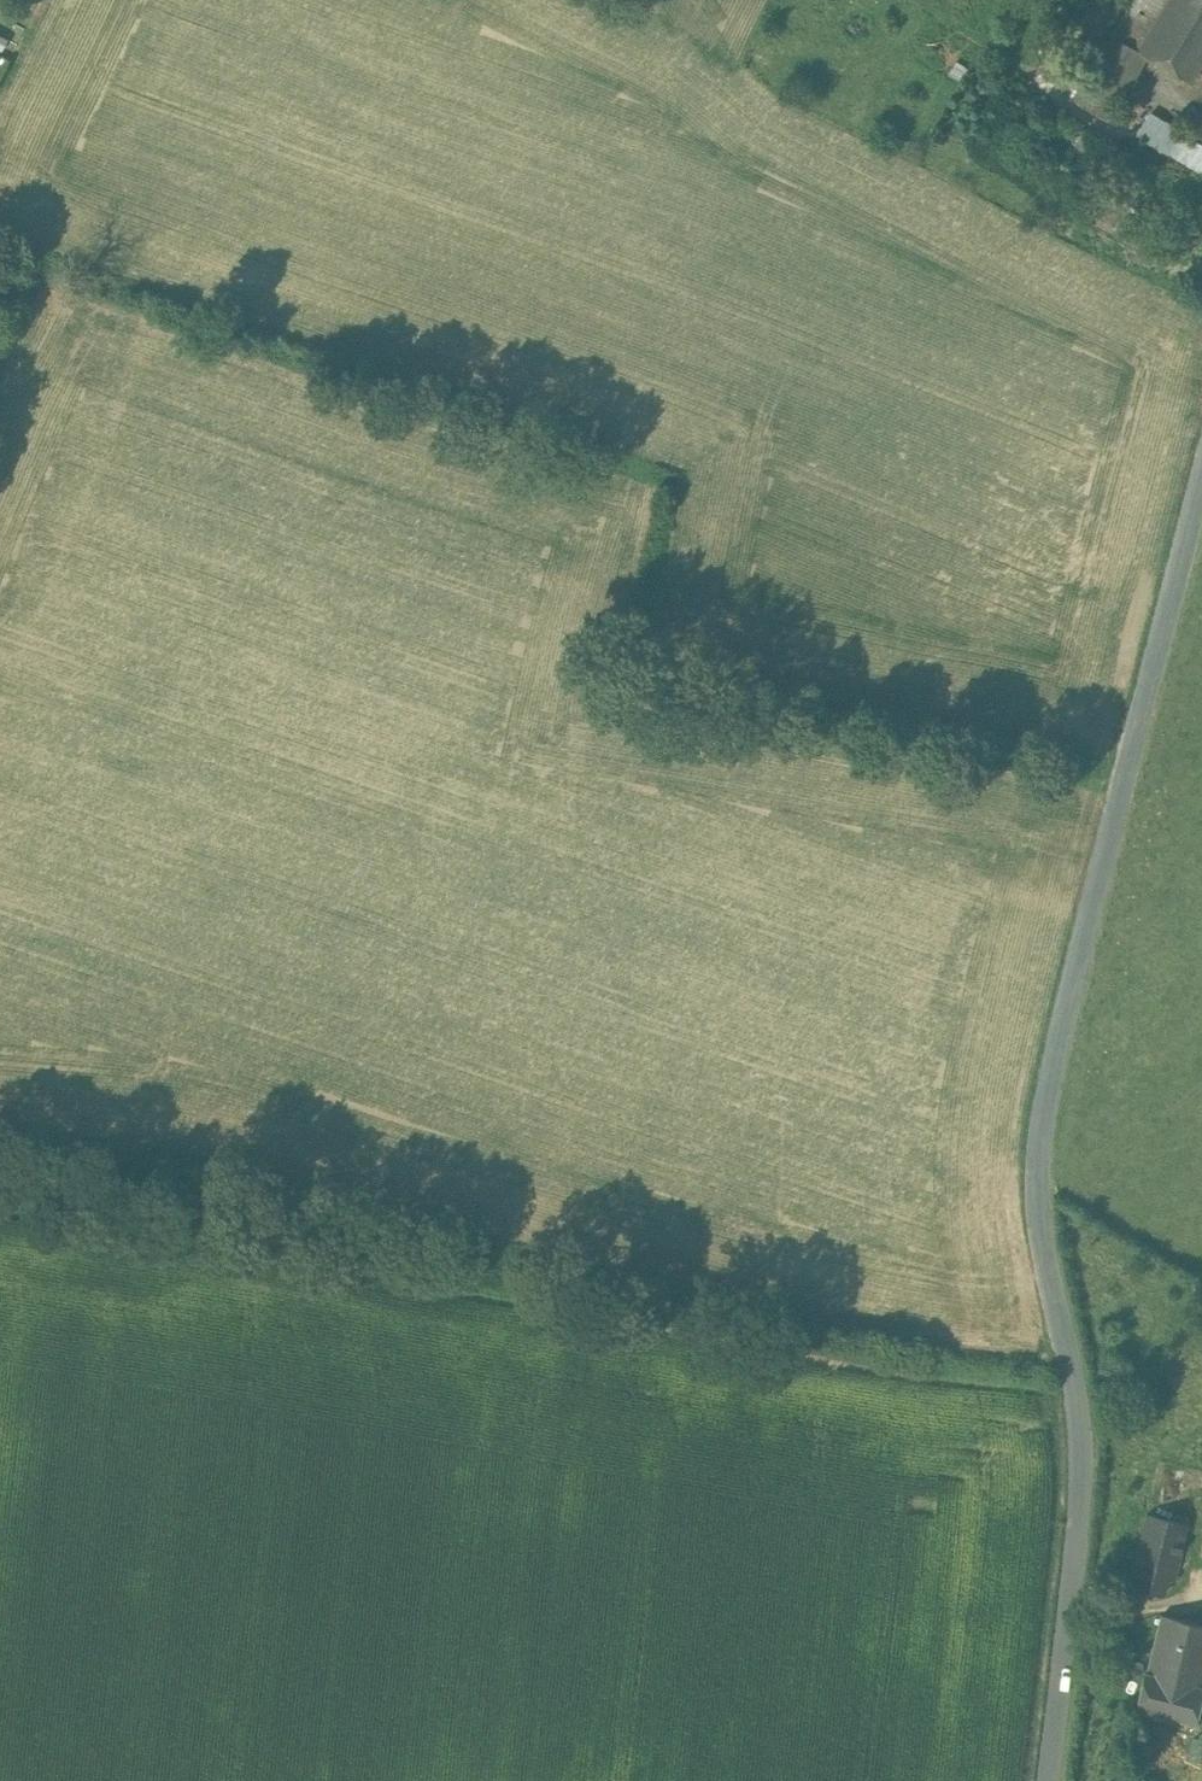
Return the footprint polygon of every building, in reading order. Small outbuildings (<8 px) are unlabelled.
[(1201,64),(1201,6),(1192,0),(1134,0),(1113,35),(1190,83),(1201,64)] [(1073,99),(1085,107),(1086,108),(1108,121),(1148,57),(1112,35),(1073,99)] [(9,60),(0,55),(0,78),(9,60)] [(1139,137),(1138,137),(1126,157),(1190,195),(1191,195),(1201,176),(1201,174),(1139,137)] [(1189,1525),(1149,1515),(1131,1587),(1164,1596),(1167,1582),(1175,1584),(1189,1525)] [(1165,1617),(1151,1676),(1201,1689),(1201,1626),(1165,1617)] [(1147,1675),(1138,1709),(1198,1724),(1201,1706),(1201,1689),(1151,1676),(1147,1675)]
